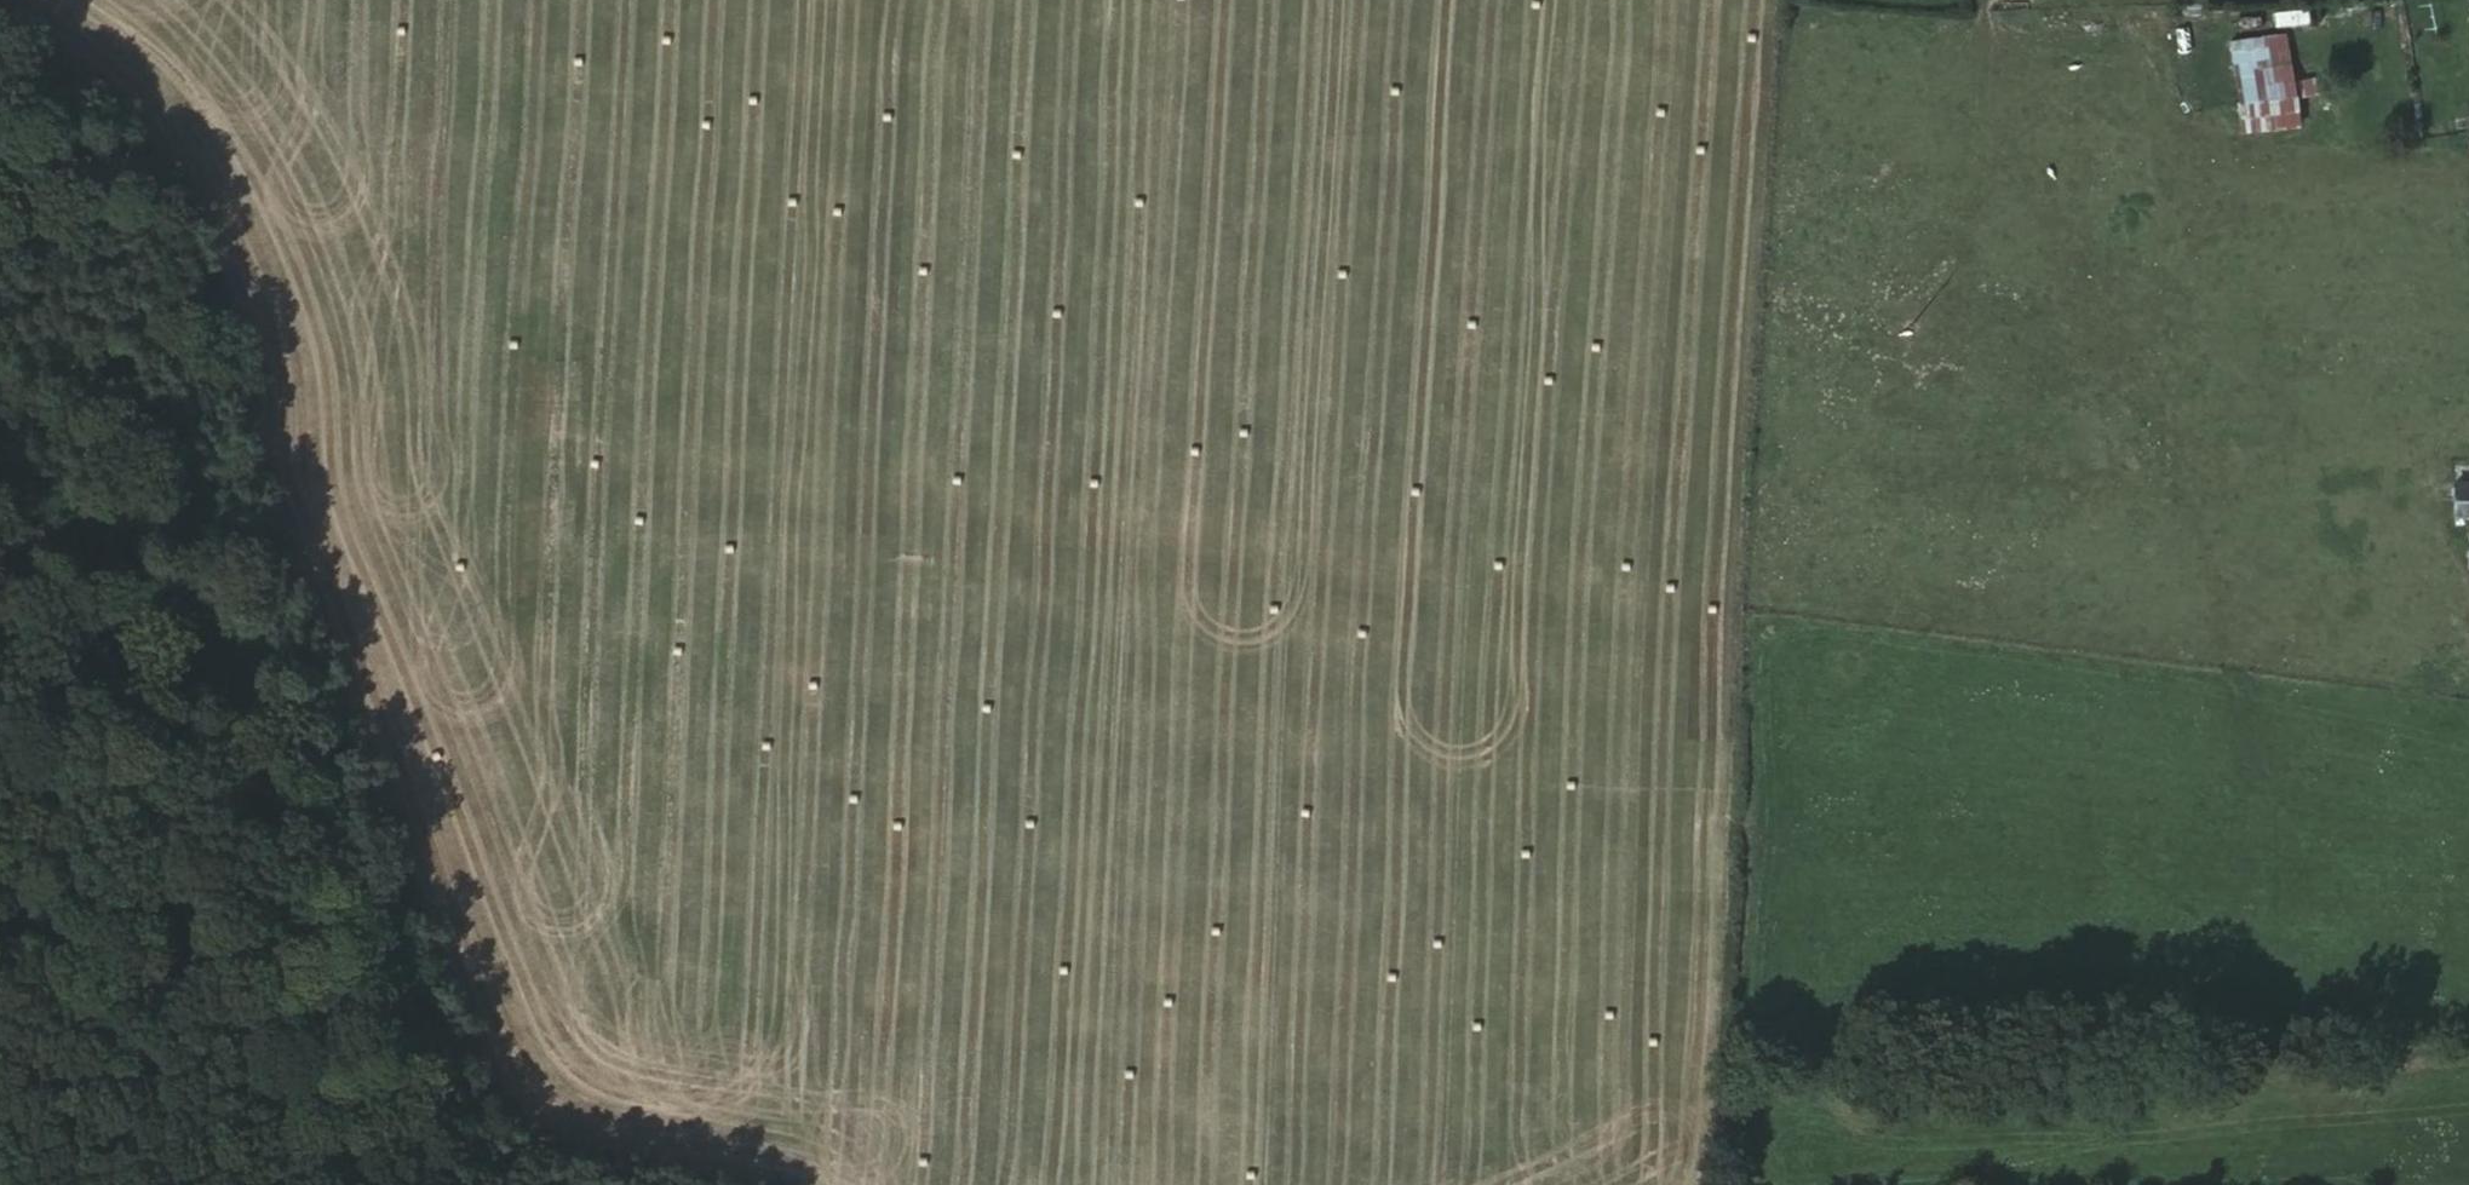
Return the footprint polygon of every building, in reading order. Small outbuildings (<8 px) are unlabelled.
[(2227,37),(2234,131),(2295,126),(2287,32),(2227,37)] [(2440,484),(2442,513),(2455,514),(2468,514),(2468,483),(2440,484)] [(2455,514),(2455,546),(2468,546),(2468,514),(2455,514)]
